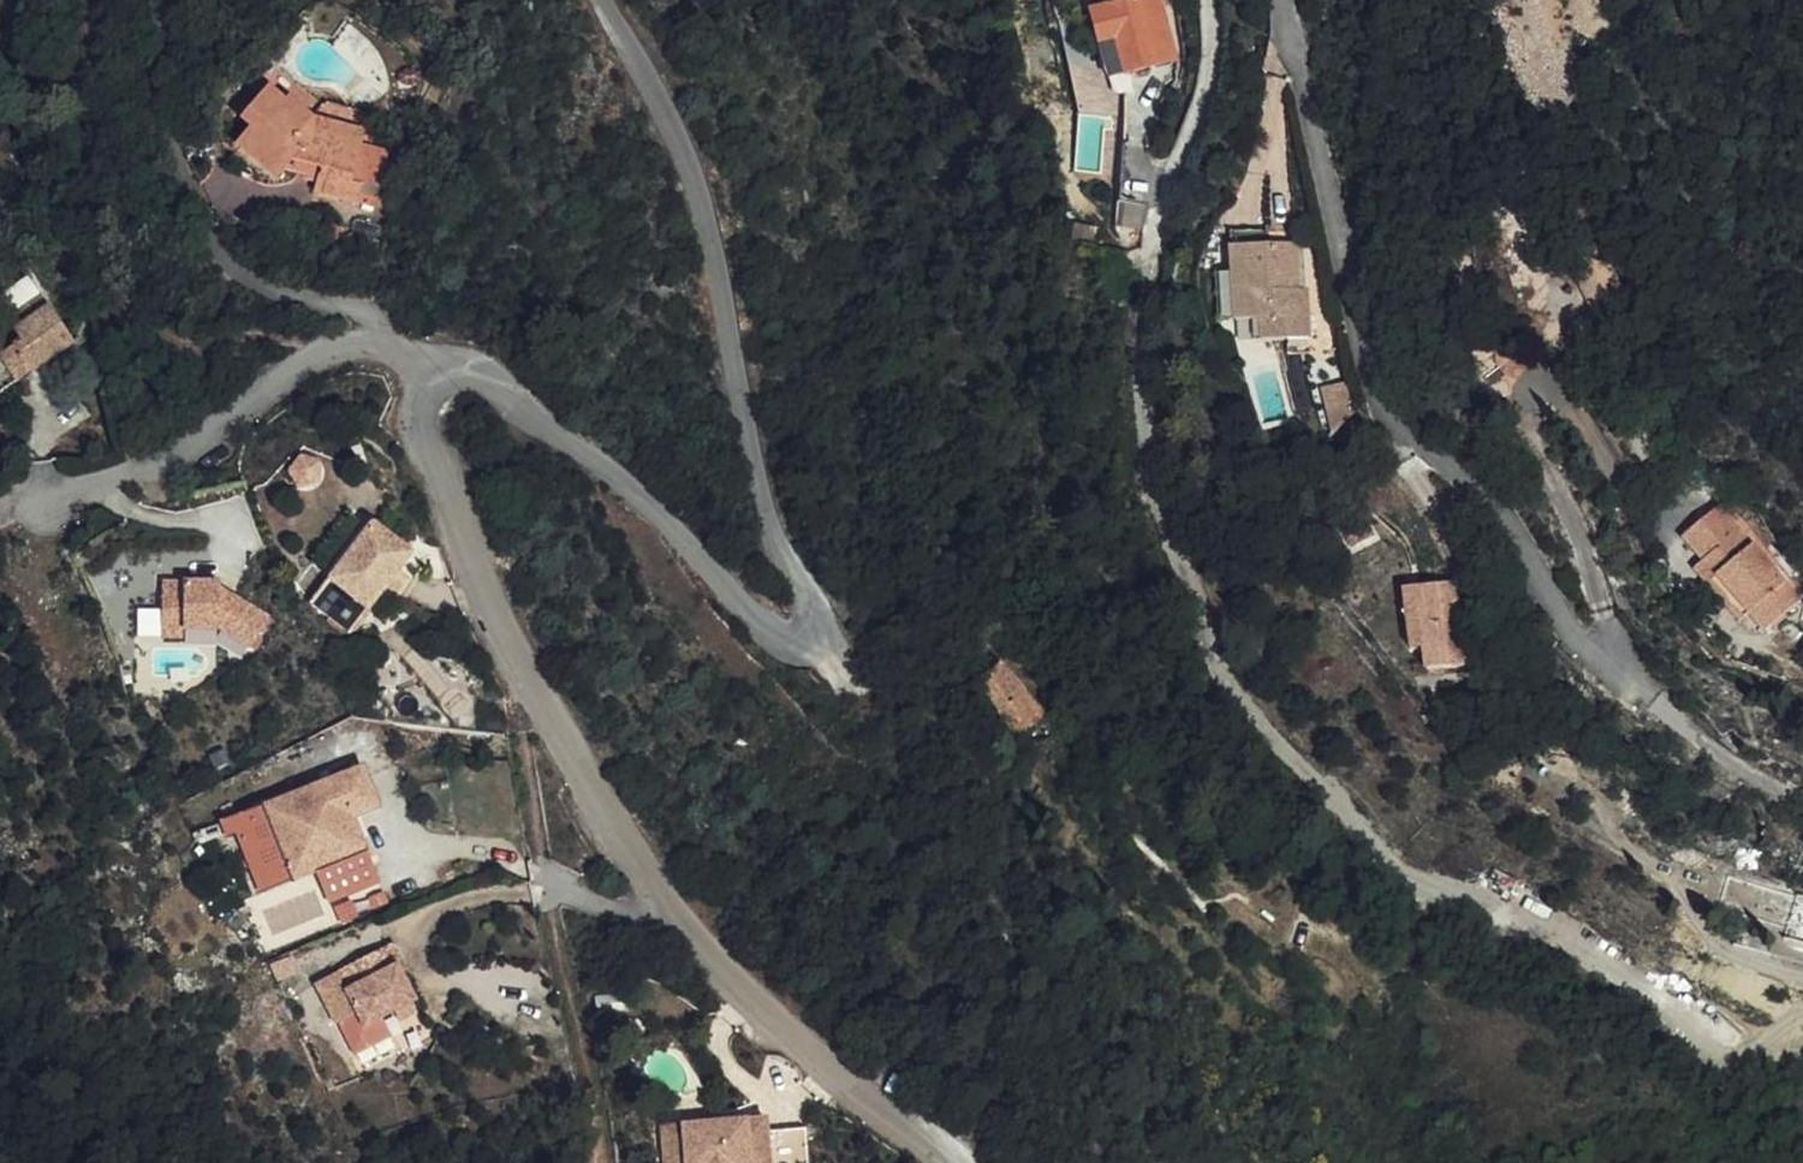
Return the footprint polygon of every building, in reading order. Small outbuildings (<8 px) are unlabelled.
[(1098,5),(1106,39),(1115,37),(1125,73),(1178,58),(1161,0),(1109,0),(1109,2),(1098,5)] [(1110,77),(1125,73),(1115,37),(1106,39),(1098,5),(1091,7),(1110,77)] [(227,134),(215,154),(257,183),(264,174),(289,183),(294,168),(301,171),(293,196),(334,209),(339,188),(331,181),(339,148),(343,131),(293,119),(264,100),(260,107),(242,94),(219,128),(227,134)] [(339,148),(331,181),(339,188),(357,193),(367,155),(339,148)] [(1232,244),(1234,257),(1273,255),(1272,241),(1232,244)] [(1299,253),(1280,254),(1282,271),(1300,270),(1299,253)] [(1234,257),(1236,283),(1239,331),(1265,329),(1267,351),(1315,348),(1312,297),(1302,297),(1300,270),(1282,271),(1280,254),(1273,255),(1234,257)] [(12,389),(65,345),(61,331),(52,273),(39,258),(0,293),(0,316),(12,329),(0,339),(0,375),(12,389)] [(61,331),(65,345),(92,321),(52,273),(61,331)] [(1224,332),(1239,331),(1236,283),(1221,284),(1224,332)] [(353,602),(369,577),(381,559),(399,571),(417,543),(398,531),(407,518),(367,492),(329,551),(344,561),(340,567),(344,571),(332,589),(353,602)] [(1726,599),(1745,621),(1756,614),(1769,627),(1802,596),(1802,589),(1774,562),(1745,528),(1723,505),(1690,536),(1712,558),(1726,573),(1730,571),(1743,583),(1726,599)] [(220,549),(162,550),(163,588),(184,588),(184,595),(220,595),(252,612),(270,582),(219,553),(220,549)] [(344,561),(329,551),(312,576),(332,589),(344,571),(340,567),(344,561)] [(1712,558),(1698,571),(1726,599),(1743,583),(1730,571),(1726,573),(1712,558)] [(1471,670),(1469,648),(1466,620),(1462,586),(1427,591),(1429,607),(1423,607),(1426,631),(1416,632),(1418,656),(1429,654),(1431,674),(1471,670)] [(184,588),(163,588),(163,604),(184,604),(184,595),(184,588)] [(1411,593),(1416,632),(1426,631),(1423,607),(1429,607),(1427,591),(1411,593)] [(1474,619),(1466,620),(1469,648),(1478,647),(1474,619)] [(966,694),(1001,676),(994,662),(962,680),(966,694)] [(1027,728),(1001,676),(966,694),(974,715),(994,748),(1027,728)] [(254,773),(280,836),(330,813),(336,827),(358,819),(344,784),(370,773),(353,732),(254,773)] [(285,848),(336,827),(330,813),(280,836),(285,848)] [(1748,870),(1742,893),(1791,909),(1799,886),(1748,870)] [(1802,934),(1802,887),(1799,886),(1791,909),(1785,928),(1802,934)] [(396,929),(387,911),(309,949),(328,988),(349,977),(356,990),(374,981),(408,964),(391,931),(396,929)] [(349,977),(328,988),(346,1024),(385,1004),(374,981),(356,990),(349,977)] [(661,1082),(665,1133),(684,1132),(747,1127),(807,1122),(804,1085),(766,1088),(765,1074),(661,1082)] [(747,1127),(684,1132),(686,1147),(749,1142),(747,1127)]
